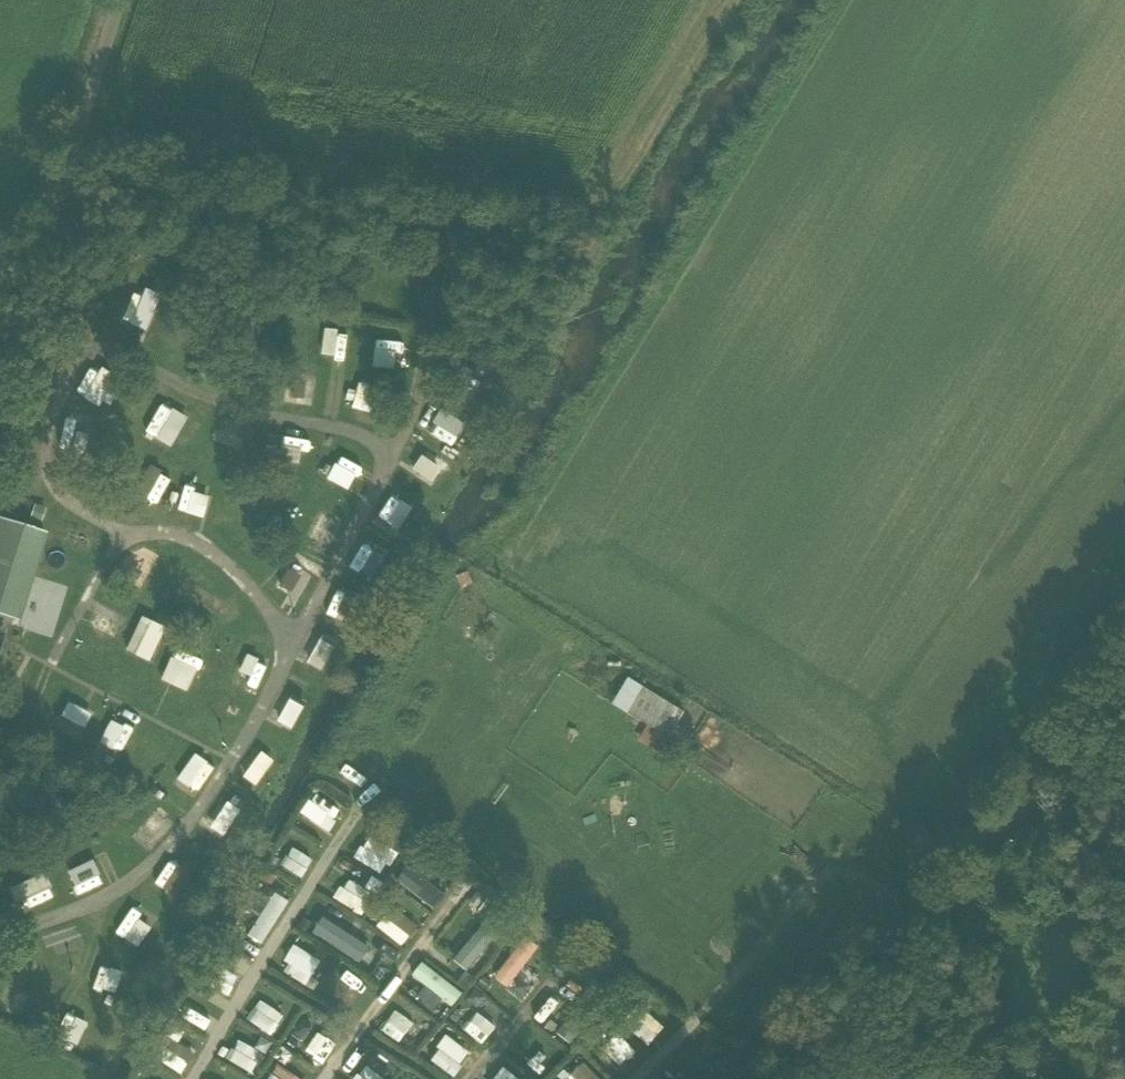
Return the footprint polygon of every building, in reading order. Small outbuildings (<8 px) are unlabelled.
[(135,284),(119,317),(147,330),(163,297),(135,284)] [(344,358),(348,332),(323,329),(320,354),(344,358)] [(372,366),(394,367),(395,340),(373,339),(372,366)] [(150,436),(167,446),(186,417),(169,407),(150,436)] [(266,432),(262,456),(295,462),(300,438),(266,432)] [(417,453),(407,467),(429,482),(439,468),(417,453)] [(336,455),(325,475),(348,488),(359,467),(336,455)] [(159,502),(169,475),(143,466),(133,492),(159,502)] [(191,508),(196,485),(182,482),(176,504),(191,508)] [(390,492),(375,514),(397,529),(412,507),(390,492)] [(332,542),(341,521),(318,511),(309,532),(332,542)] [(0,520),(0,612),(18,618),(43,533),(0,520)] [(348,563),(366,571),(377,548),(359,539),(348,563)] [(303,583),(315,563),(289,548),(277,569),(303,583)] [(122,650),(148,660),(162,624),(137,614),(122,650)] [(308,631),(293,652),(315,668),(330,648),(308,631)] [(187,691),(201,659),(171,646),(157,678),(187,691)] [(257,690),(266,661),(241,653),(232,682),(257,690)] [(610,705),(626,715),(642,688),(627,678),(610,705)] [(642,688),(626,715),(646,728),(667,741),(684,713),(642,688)] [(279,689),(266,717),(290,728),(303,701),(279,689)] [(62,701),(53,726),(80,736),(89,711),(62,701)] [(125,751),(134,728),(106,718),(98,742),(125,751)] [(667,741),(646,728),(637,743),(658,755),(667,741)] [(252,785),(270,761),(246,743),(228,767),(252,785)] [(189,752),(174,780),(187,787),(202,759),(189,752)] [(312,791),(297,811),(324,830),(339,810),(312,791)] [(200,822),(222,835),(236,808),(214,796),(200,822)] [(156,839),(173,826),(162,812),(145,824),(156,839)] [(357,845),(350,855),(374,872),(381,862),(357,845)] [(292,846),(279,864),(299,879),(313,861),(292,846)] [(153,886),(183,895),(192,867),(162,857),(153,886)] [(72,892),(98,885),(91,859),(65,867),(72,892)] [(428,910),(440,897),(404,863),(391,876),(428,910)] [(12,902),(48,886),(41,870),(5,887),(12,902)] [(362,906),(376,881),(366,875),(351,900),(362,906)] [(334,899),(348,904),(356,883),(342,877),(334,899)] [(271,891),(243,933),(261,944),(289,902),(271,891)] [(135,917),(140,909),(129,903),(112,931),(138,947),(150,926),(135,917)] [(373,923),(397,945),(414,926),(391,904),(373,923)] [(356,963),(367,946),(320,913),(309,930),(356,963)] [(523,935),(489,973),(504,987),(538,949),(523,935)] [(458,941),(449,962),(466,969),(475,949),(458,941)] [(290,942),(276,964),(307,983),(321,961),(290,942)] [(408,972),(448,1007),(459,994),(419,960),(408,972)] [(111,993),(120,972),(97,963),(89,985),(111,993)] [(0,998),(0,1005),(24,1014),(30,997),(4,987),(0,998)] [(244,1018),(271,1035),(283,1015),(257,998),(244,1018)] [(638,1006),(623,1023),(647,1045),(662,1028),(638,1006)] [(77,1046),(87,1022),(62,1011),(52,1035),(77,1046)] [(402,1043),(415,1024),(395,1011),(383,1031),(402,1043)] [(449,1074),(466,1050),(444,1034),(427,1057),(449,1074)] [(179,1074),(193,1052),(169,1038),(156,1059),(179,1074)] [(223,1059),(251,1071),(260,1050),(232,1038),(223,1059)] [(692,1072),(709,1058),(697,1044),(681,1058),(692,1072)] [(353,1065),(367,1078),(382,1078),(394,1067),(372,1046),(353,1065)] [(561,1076),(563,1078),(599,1078),(579,1059),(561,1076)] [(276,1063),(265,1078),(299,1078),(276,1063)]
